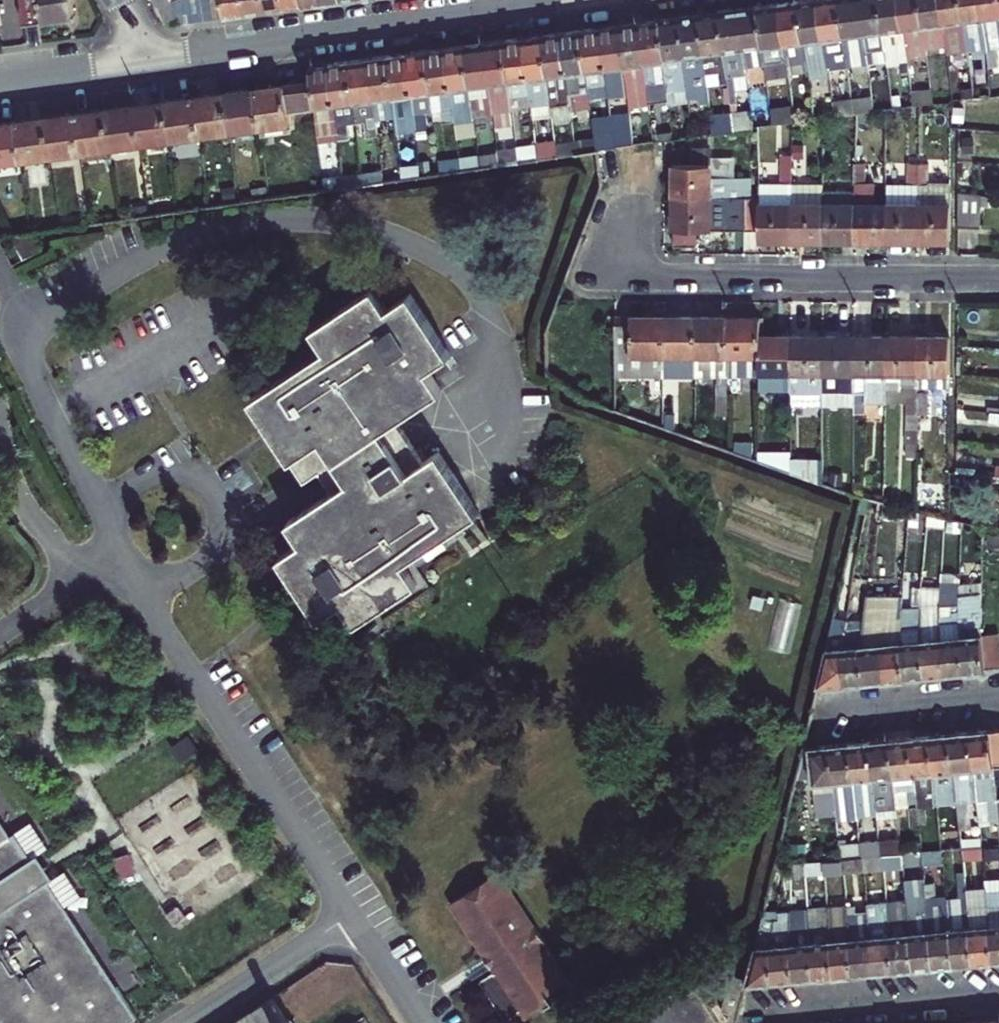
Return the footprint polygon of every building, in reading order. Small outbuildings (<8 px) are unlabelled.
[(24,23),(76,16),(73,0),(21,0),(24,23)] [(166,23),(178,17),(171,1),(173,0),(154,0),(166,23)] [(204,20),(202,0),(173,0),(171,1),(178,17),(182,24),(204,20)] [(204,20),(223,18),(221,0),(202,0),(204,20)] [(223,18),(243,15),(241,0),(221,0),(223,18)] [(261,0),(241,0),(243,15),(263,13),(261,0)] [(281,10),(280,0),(261,0),(263,13),(281,10)] [(281,10),(301,8),(300,0),(280,0),(281,10)] [(818,0),(810,0),(798,2),(804,42),(823,40),(818,0)] [(843,37),(838,0),(818,0),(823,40),(843,37)] [(858,0),(838,0),(843,37),(863,35),(858,0)] [(882,32),(878,0),(858,0),(863,35),(882,32)] [(899,0),(878,0),(882,32),(903,30),(899,0)] [(922,27),(919,0),(899,0),(903,30),(905,45),(917,44),(915,28),(922,27)] [(939,0),(919,0),(922,27),(942,24),(939,0)] [(962,21),(960,0),(939,0),(942,24),(962,21)] [(979,0),(960,0),(962,21),(982,19),(979,0)] [(998,16),(998,0),(979,0),(982,19),(998,16)] [(784,45),(804,42),(798,2),(778,4),(784,45)] [(784,45),(778,4),(757,7),(765,68),(786,65),(784,45)] [(745,71),(765,68),(757,7),(737,9),(745,71)] [(745,71),(737,9),(718,12),(726,73),(745,71)] [(706,76),(726,73),(718,12),(698,15),(706,76)] [(706,76),(698,15),(678,18),(687,83),(701,82),(701,87),(708,86),(707,81),(706,76)] [(667,82),(668,92),(688,89),(687,83),(678,18),(658,20),(664,61),(667,82)] [(638,23),(647,84),(650,107),(661,105),(658,83),(655,62),(664,61),(658,20),(638,23)] [(650,107),(647,84),(638,23),(619,25),(625,66),(628,87),(631,109),(650,107)] [(625,66),(619,25),(600,28),(608,89),(628,87),(625,66)] [(598,91),(608,89),(600,28),(581,30),(587,71),(588,81),(589,87),(597,86),(598,91)] [(561,33),(570,94),(581,93),(580,82),(579,73),(587,71),(581,30),(561,33)] [(561,33),(543,36),(548,77),(550,86),(552,103),(571,100),(570,94),(561,33)] [(548,77),(543,36),(523,38),(532,100),(532,106),(552,103),(550,86),(548,77)] [(522,101),(532,100),(523,38),(504,41),(510,82),(511,91),(512,97),(520,95),(522,101)] [(510,82),(504,41),(484,44),(493,105),(503,103),(502,93),(501,83),(510,82)] [(483,106),(493,105),(484,44),(465,46),(471,87),(480,86),(482,95),(483,106)] [(446,48),(454,110),(465,109),(463,98),(462,88),(471,87),(465,46),(446,48)] [(444,111),(454,110),(446,48),(426,51),(432,92),(441,91),(442,101),(444,111)] [(432,92),(426,51),(407,54),(415,115),(426,114),(425,103),(424,93),(432,92)] [(396,118),(415,115),(407,54),(387,56),(393,97),(394,107),(396,118)] [(393,97),(387,56),(369,59),(377,120),(388,119),(387,108),(386,99),(393,97)] [(367,122),(377,120),(369,59),(349,62),(355,102),(364,101),(366,111),(367,122)] [(655,62),(658,83),(667,82),(664,61),(655,62)] [(355,102),(349,62),(330,64),(339,125),(340,138),(359,135),(356,112),(355,102)] [(329,127),(339,125),(330,64),(310,67),(313,83),(316,108),(326,106),(327,116),(329,127)] [(316,108),(313,83),(256,91),(261,127),(318,120),(318,117),(316,108)] [(895,106),(933,99),(931,87),(893,95),(895,106)] [(231,131),(261,127),(256,91),(226,95),(231,131)] [(231,131),(226,95),(196,99),(201,136),(231,131)] [(170,140),(201,136),(196,99),(165,103),(170,140)] [(135,107),(140,144),(170,140),(165,103),(135,107)] [(109,148),(140,144),(135,107),(105,112),(109,148)] [(750,110),(711,114),(713,132),(752,127),(750,110)] [(109,148),(105,112),(75,115),(79,152),(109,148)] [(49,156),(79,152),(75,115),(45,119),(49,156)] [(632,116),(612,118),(616,150),(636,147),(632,116)] [(612,118),(594,121),(598,152),(602,152),(616,150),(612,118)] [(49,156),(45,119),(15,123),(20,160),(49,156)] [(15,123),(0,125),(0,162),(20,160),(15,123)] [(675,151),(674,199),(744,198),(748,198),(749,178),(709,179),(709,151),(675,151)] [(756,185),(756,198),(756,232),(756,238),(788,238),(788,184),(788,165),(778,165),(778,185),(756,185)] [(850,204),(851,239),(882,239),(882,205),(867,205),(867,185),(861,185),(861,166),(850,166),(850,186),(850,192),(850,204)] [(882,185),(882,205),(882,239),(914,240),(914,205),(915,186),(915,167),(905,167),(905,185),(882,185)] [(915,186),(914,205),(914,240),(948,240),(948,187),(924,187),(924,167),(915,167),(915,186)] [(817,238),(817,204),(817,192),(817,185),(817,184),(788,184),(788,238),(817,238)] [(817,192),(817,204),(817,238),(851,239),(850,204),(850,192),(817,192)] [(956,193),(955,225),(977,226),(978,206),(998,208),(998,197),(956,193)] [(744,198),(674,199),(673,246),(705,246),(705,232),(743,232),(744,198)] [(744,198),(743,232),(756,232),(756,198),(748,198),(744,198)] [(0,239),(13,264),(44,249),(37,234),(8,234),(0,239)] [(333,490),(289,520),(303,541),(280,556),(319,617),(342,602),(356,623),(418,581),(404,562),(480,512),(439,451),(424,460),(397,421),(443,390),(429,369),(452,354),(412,292),(388,308),(375,287),(313,327),(327,348),(252,397),(306,481),(320,471),(333,490)] [(651,352),(652,315),(606,314),(605,372),(643,373),(643,393),(651,393),(651,373),(651,352)] [(686,315),(652,315),(651,352),(651,373),(651,393),(661,393),(661,373),(685,374),(685,352),(686,315)] [(718,353),(718,315),(686,315),(685,352),(685,374),(709,374),(709,394),(717,394),(717,374),(718,353)] [(749,371),(750,354),(751,334),(751,315),(718,315),(718,353),(717,374),(717,394),(728,394),(728,374),(749,374),(749,371)] [(783,371),(784,335),(751,334),(750,354),(749,371),(783,371)] [(792,393),(814,393),(814,371),(814,335),(784,335),(783,371),(783,393),(782,413),(791,413),(792,393)] [(847,372),(847,335),(814,335),(814,371),(814,393),(838,393),(838,413),(847,413),(847,393),(847,372)] [(847,335),(847,372),(879,372),(879,335),(847,335)] [(910,393),(910,388),(911,336),(879,335),(879,372),(878,393),(901,393),(901,414),(909,414),(910,393)] [(911,336),(910,388),(943,388),(944,336),(911,336)] [(782,413),(783,393),(774,393),(773,413),(782,413)] [(856,393),(847,393),(847,413),(856,413),(856,393)] [(910,393),(909,414),(919,414),(919,393),(910,393)] [(822,466),(822,458),(793,456),(792,473),(818,475),(818,465),(822,466)] [(961,605),(964,635),(967,672),(988,670),(985,634),(985,595),(961,596),(961,599),(961,605)] [(884,641),(888,680),(907,678),(903,640),(892,641),(889,606),(882,606),(882,612),(884,641)] [(846,625),(842,645),(845,684),(866,681),(863,643),(866,623),(846,625)] [(985,634),(988,670),(998,669),(998,632),(985,634)] [(964,635),(943,636),(947,674),(967,672),(964,635)] [(943,636),(924,638),(927,676),(947,674),(943,636)] [(924,638),(903,640),(907,678),(927,676),(924,638)] [(884,641),(863,643),(866,681),(888,680),(884,641)] [(820,686),(845,684),(842,645),(828,646),(820,686)] [(993,730),(971,732),(977,795),(989,794),(990,802),(998,801),(996,769),(995,761),(993,730)] [(952,733),(958,802),(964,802),(963,796),(977,795),(971,732),(952,733)] [(932,735),(938,799),(950,797),(951,802),(958,802),(952,733),(932,735)] [(932,735),(913,737),(916,775),(917,784),(918,800),(919,806),(926,805),(925,800),(938,799),(932,735)] [(893,739),(896,776),(916,775),(913,737),(893,739)] [(873,741),(876,778),(896,776),(893,739),(873,741)] [(879,809),(878,804),(876,778),(873,741),(853,743),(856,780),(864,779),(866,805),(870,805),(870,810),(879,809)] [(834,745),(837,781),(856,780),(853,743),(834,745)] [(839,807),(837,781),(834,745),(812,747),(816,783),(822,783),(825,808),(831,808),(831,813),(840,812),(839,807)] [(138,1018),(112,979),(110,980),(45,881),(18,899),(12,888),(5,878),(32,860),(14,833),(9,836),(0,823),(0,1022),(130,1022),(138,1018)] [(901,838),(860,839),(860,858),(841,859),(841,865),(824,866),(825,871),(902,868),(901,838)] [(960,858),(983,857),(982,838),(959,839),(960,858)] [(495,873),(447,903),(481,956),(488,966),(491,971),(475,981),(502,1022),(517,1011),(523,1020),(549,1003),(544,994),(564,980),(541,944),(542,943),(531,925),(529,926),(495,873)] [(907,897),(906,883),(898,884),(899,897),(907,897)] [(969,924),(966,898),(966,892),(946,894),(949,927),(953,965),(972,963),(969,924)] [(985,893),(988,923),(991,961),(998,960),(998,892),(985,893)] [(913,968),(909,931),(908,916),(895,917),(893,899),(887,900),(887,905),(889,933),(892,970),(913,968)] [(792,942),(792,922),(775,924),(772,944),(775,982),(795,979),(792,942)] [(991,961),(988,923),(969,924),(972,963),(991,961)] [(949,927),(930,928),(934,966),(953,965),(949,927)] [(909,931),(913,968),(934,966),(930,928),(909,931)] [(870,934),(873,972),(892,970),(889,933),(870,934)] [(870,934),(850,937),(853,974),(873,972),(870,934)] [(853,974),(850,937),(831,938),(833,976),(853,974)] [(833,976),(831,938),(811,940),(814,978),(833,976)] [(814,978),(811,940),(792,942),(795,979),(814,978)] [(775,982),(772,944),(756,946),(748,979),(746,984),(775,982)] [(488,966),(481,956),(462,969),(469,979),(488,966)] [(728,1021),(737,1022),(746,984),(748,979),(732,975),(722,1010),(730,1012),(728,1021)] [(270,995),(227,1022),(288,1022),(270,995)]
